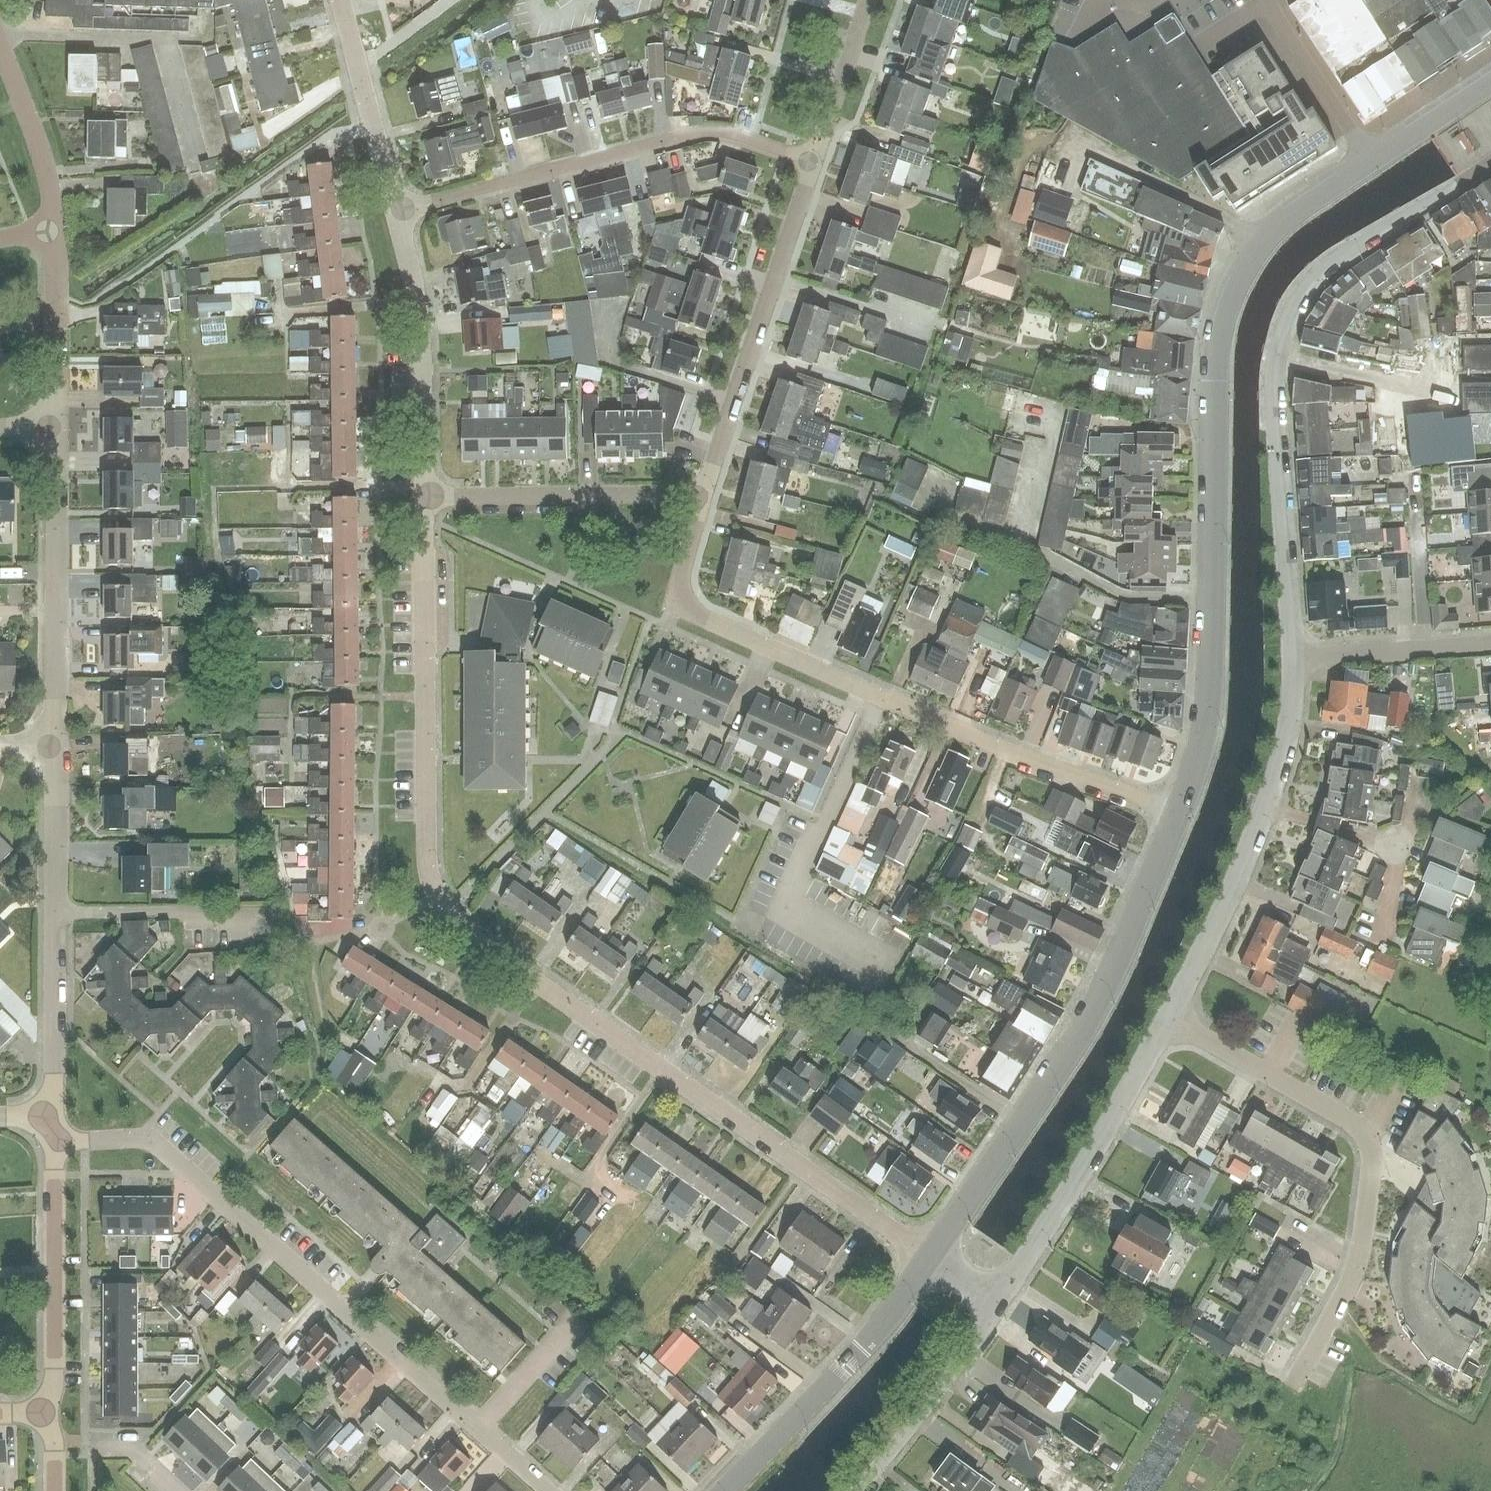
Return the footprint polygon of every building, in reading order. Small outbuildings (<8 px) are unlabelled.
[(46,17),(73,18),(72,29),(103,30),(104,6),(104,0),(47,0),(46,17)] [(152,7),(200,9),(200,0),(152,0),(152,7)] [(215,9),(216,0),(200,0),(200,9),(215,9)] [(215,9),(232,4),(237,22),(269,14),(265,0),(216,0),(215,9)] [(707,32),(724,36),(729,18),(732,19),(731,23),(758,30),(766,0),(716,0),(707,32)] [(932,3),(950,9),(952,1),(961,4),(959,11),(970,15),(974,4),(964,0),(933,0),(932,3)] [(1415,86),(1417,85),(1360,0),(1300,0),(1288,8),(1365,126),(1386,112),(1384,109),(1404,95),(1403,92),(1413,84),(1415,86)] [(1461,57),(1462,57),(1424,0),(1402,0),(1388,9),(1382,0),(1360,0),(1417,85),(1415,86),(1420,92),(1440,79),(1438,76),(1458,62),(1455,57),(1459,55),(1461,57)] [(1388,9),(1402,0),(1382,0),(1388,9)] [(1485,0),(1424,0),(1462,57),(1461,57),(1465,62),(1484,49),(1482,46),(1490,40),(1490,9),(1485,0)] [(961,4),(952,1),(950,9),(932,3),(929,12),(918,8),(910,31),(951,45),(959,21),(956,20),(959,11),(961,4)] [(276,38),(269,14),(237,22),(244,46),(276,38)] [(151,31),(151,19),(103,18),(103,30),(151,31)] [(151,19),(151,31),(189,32),(190,20),(151,19)] [(1031,99),(1179,182),(1195,172),(1251,137),(1212,76),(1179,24),(1135,52),(1117,23),(1074,49),(1051,41),(1031,99)] [(571,37),(575,53),(600,46),(597,31),(571,37)] [(910,31),(902,54),(912,57),(907,72),(933,82),(938,84),(939,81),(951,45),(910,31)] [(250,72),(282,63),(276,38),(244,46),(250,72)] [(1251,137),(1195,172),(1214,202),(1224,195),(1236,214),(1338,149),(1313,110),(1307,114),(1263,44),(1212,76),(1251,137)] [(649,80),(664,80),(662,45),(647,46),(649,80)] [(134,61),(155,56),(152,46),(131,51),(134,61)] [(688,56),(685,68),(744,83),(750,58),(708,46),(704,60),(688,56)] [(180,47),(183,57),(204,51),(203,47),(180,47)] [(666,62),(685,68),(688,56),(665,50),(666,62)] [(207,62),(206,58),(204,51),(183,57),(185,67),(207,62)] [(207,62),(209,72),(212,81),(228,77),(222,54),(206,58),(207,62)] [(109,56),(108,62),(97,62),(97,57),(70,57),(70,93),(97,93),(97,82),(121,83),(121,56),(109,56)] [(137,72),(158,66),(155,56),(134,61),(137,72)] [(647,84),(633,88),(626,60),(614,63),(627,112),(652,106),(647,84)] [(513,85),(526,82),(520,61),(507,64),(513,85)] [(207,62),(185,67),(188,78),(209,72),(207,62)] [(292,99),(282,63),(250,72),(260,108),(261,112),(288,105),(289,107),(294,105),(292,99)] [(601,119),(627,112),(614,63),(602,66),(609,94),(596,98),(601,119)] [(139,82),(160,77),(158,66),(137,72),(139,82)] [(685,68),(681,79),(696,83),(713,88),(709,102),(737,109),(744,83),(685,68)] [(209,72),(188,78),(191,88),(212,82),(212,81),(209,72)] [(565,104),(579,101),(573,78),(572,78),(571,74),(558,77),(565,104)] [(573,78),(579,101),(591,98),(585,75),(573,78)] [(439,105),(460,99),(455,76),(435,81),(435,83),(410,89),(411,94),(410,94),(413,105),(415,104),(419,120),(441,114),(439,105)] [(142,92),(163,87),(160,77),(139,82),(142,92)] [(944,100),(947,90),(932,85),(930,92),(893,78),(884,102),(922,115),(929,95),(944,100)] [(212,82),(191,88),(193,98),(215,93),(214,89),(212,82)] [(561,105),(548,109),(541,82),(529,85),(542,135),(567,128),(561,105)] [(542,135),(529,85),(529,84),(516,87),(523,115),(511,118),(516,141),(542,135)] [(214,89),(215,93),(218,103),(220,114),(221,116),(236,112),(229,85),(214,89)] [(145,103),(166,97),(163,87),(142,92),(145,103)] [(215,93),(193,98),(196,109),(218,103),(215,93)] [(145,103),(148,113),(169,108),(166,97),(145,103)] [(462,106),(465,118),(488,112),(485,100),(462,106)] [(875,128),(899,136),(904,124),(918,129),(933,134),(937,122),(921,116),(922,115),(884,102),(875,128)] [(218,103),(196,109),(199,119),(220,114),(218,103)] [(169,108),(148,113),(150,123),(171,118),(169,108)] [(221,116),(223,124),(226,134),(226,137),(242,133),(237,112),(236,112),(221,116)] [(220,114),(199,119),(202,130),(223,124),(221,116),(220,114)] [(468,127),(477,125),(476,121),(487,118),(486,114),(466,119),(468,127)] [(171,118),(150,123),(153,134),(174,128),(171,118)] [(446,133),(447,138),(424,144),(430,164),(426,165),(424,169),(427,180),(431,182),(448,177),(451,174),(450,171),(458,169),(452,148),(465,145),(466,148),(482,144),(482,145),(494,142),(488,118),(487,118),(476,121),(477,125),(468,127),(446,133)] [(127,149),(127,126),(118,126),(118,123),(90,123),(90,159),(116,159),(116,149),(127,149)] [(223,124),(202,130),(204,140),(226,134),(223,124)] [(174,128),(153,134),(156,144),(177,139),(174,128)] [(228,145),(231,154),(259,147),(254,130),(242,133),(226,137),(228,145)] [(226,134),(204,140),(207,150),(228,145),(226,137),(226,134)] [(930,145),(904,136),(900,148),(923,156),(926,157),(930,145)] [(177,139),(156,144),(158,154),(179,149),(177,139)] [(978,141),(969,167),(987,174),(996,147),(978,141)] [(210,161),(221,158),(231,155),(231,154),(228,145),(207,150),(210,161)] [(857,147),(849,172),(874,180),(874,179),(886,183),(887,181),(889,182),(893,171),(897,160),(919,168),(923,156),(900,148),(891,145),(887,157),(882,155),(857,147)] [(179,149),(158,154),(161,165),(182,159),(179,149)] [(221,158),(210,161),(200,163),(203,174),(224,168),(221,158)] [(182,159),(161,165),(164,175),(185,169),(182,159)] [(699,184),(721,178),(719,184),(750,194),(758,171),(727,161),(726,163),(696,170),(699,184)] [(1092,161),(1082,187),(1145,214),(1187,231),(1216,244),(1223,226),(1193,213),(1192,211),(1172,202),(1173,198),(1092,161)] [(312,193),(333,191),(330,164),(309,167),(311,185),(300,186),(299,181),(285,183),(287,200),(313,197),(312,193)] [(659,171),(664,195),(674,192),(675,192),(671,176),(669,168),(659,171)] [(664,195),(659,171),(647,174),(651,187),(647,188),(649,199),(664,195)] [(674,192),(676,200),(691,197),(684,172),(671,176),(675,192),(674,192)] [(886,183),(874,179),(874,180),(849,172),(840,199),(864,207),(869,193),(883,197),(885,194),(899,198),(902,187),(889,182),(887,181),(886,183)] [(287,200),(285,183),(284,174),(262,191),(263,203),(287,200)] [(137,192),(122,191),(109,191),(109,227),(136,228),(136,216),(147,217),(147,195),(164,195),(164,178),(138,177),(137,192)] [(631,239),(623,207),(633,205),(626,179),(604,185),(619,243),(631,239)] [(1474,191),(1490,219),(1490,180),(1474,191)] [(619,243),(604,185),(578,192),(584,217),(596,214),(606,251),(605,256),(607,266),(596,269),(593,259),(580,262),(589,301),(599,300),(593,276),(598,276),(604,275),(614,274),(624,273),(626,273),(619,243)] [(336,218),(333,191),(312,193),(313,197),(314,211),(303,213),(302,208),(291,210),(293,226),(316,223),(316,220),(336,218)] [(1490,249),(1490,219),(1474,191),(1459,201),(1479,232),(1477,233),(1477,244),(1477,250),(1489,250),(1490,249)] [(1064,227),(1072,204),(1042,194),(1034,217),(1064,227)] [(552,198),(525,205),(531,228),(546,224),(549,234),(565,229),(563,219),(558,220),(552,198)] [(643,227),(644,226),(655,223),(649,200),(637,203),(643,227)] [(1461,243),(1477,233),(1479,232),(1459,201),(1429,219),(1452,255),(1464,247),(1461,243)] [(688,208),(684,221),(685,220),(736,237),(744,213),(718,204),(714,217),(688,208)] [(870,207),(866,221),(897,230),(901,217),(870,207)] [(1187,231),(1145,214),(1141,230),(1151,233),(1144,259),(1159,264),(1160,263),(1161,263),(1207,274),(1210,262),(1210,263),(1214,248),(1216,244),(1187,231)] [(478,249),(475,240),(485,237),(479,215),(459,221),(458,218),(455,216),(441,219),(439,223),(443,240),(447,242),(450,241),(453,256),(478,249)] [(340,244),(336,218),(316,220),(316,223),(318,238),(306,239),(305,234),(294,236),(296,252),(319,250),(319,247),(340,244)] [(505,223),(512,249),(526,246),(518,219),(505,223)] [(683,239),(684,235),(706,242),(701,254),(728,263),(736,237),(685,220),(684,221),(675,222),(671,235),(683,239)] [(832,223),(824,247),(848,255),(853,241),(877,248),(880,239),(892,244),(897,230),(866,221),(861,233),(856,232),(856,231),(832,223)] [(1029,247),(1063,258),(1071,233),(1037,222),(1029,247)] [(1424,225),(1411,233),(1431,264),(1445,255),(1425,224),(1424,225)] [(667,234),(655,230),(650,247),(662,250),(667,234)] [(1432,269),(1433,268),(1411,233),(1382,252),(1396,273),(1399,278),(1397,279),(1402,288),(1432,269)] [(976,242),(962,286),(1009,301),(1017,277),(996,270),(1002,251),(976,242)] [(343,271),(340,244),(319,247),(319,250),(321,264),(309,265),(308,261),(298,262),(300,279),(322,276),(322,274),(343,271)] [(527,249),(530,262),(533,273),(545,269),(539,246),(527,249)] [(824,247),(815,275),(839,283),(845,265),(858,269),(861,259),(848,255),(824,247)] [(519,248),(512,249),(486,256),(490,272),(523,262),(519,248)] [(270,277),(288,275),(286,252),(268,254),(270,277)] [(1372,297),(1397,279),(1399,278),(1396,273),(1382,252),(1381,252),(1353,270),(1351,271),(1372,297)] [(1475,261),(1452,276),(1452,288),(1476,287),(1475,261)] [(1160,263),(1159,264),(1154,288),(1141,285),(1139,290),(1161,297),(1200,305),(1206,278),(1207,274),(1161,263),(1160,263)] [(892,270),(881,266),(878,276),(874,289),(885,292),(892,270)] [(186,270),(188,288),(202,286),(200,268),(186,270)] [(482,269),(456,273),(462,304),(486,300),(487,302),(507,299),(502,273),(483,276),(482,269)] [(892,270),(885,292),(896,296),(903,274),(892,270)] [(346,298),(343,271),(322,274),(322,276),(324,291),(312,292),(311,287),(301,289),(303,305),(326,303),(325,300),(346,298)] [(1371,298),(1372,297),(1351,271),(1325,293),(1357,311),(1359,312),(1361,309),(1364,312),(1374,304),(1371,298)] [(614,274),(620,297),(630,296),(624,273),(614,274)] [(691,286),(676,282),(676,281),(657,275),(653,287),(713,307),(721,281),(695,273),(691,286)] [(604,275),(610,298),(620,297),(614,274),(604,275)] [(903,274),(896,296),(907,300),(914,277),(903,274)] [(593,276),(599,300),(610,298),(604,275),(598,276),(593,276)] [(914,277),(907,300),(918,303),(926,281),(914,277)] [(926,281),(918,303),(929,307),(937,285),(926,281)] [(937,285),(929,307),(941,311),(948,288),(937,285)] [(705,332),(713,307),(653,287),(646,308),(665,314),(668,304),(683,309),(679,324),(705,332)] [(1452,288),(1453,332),(1477,332),(1477,318),(1476,293),(1476,287),(1452,288)] [(1125,292),(1121,306),(1149,313),(1151,307),(1159,309),(1154,335),(1193,340),(1194,340),(1200,310),(1199,310),(1200,305),(1161,297),(1139,290),(1138,296),(1125,292)] [(1345,336),(1359,312),(1357,311),(1325,293),(1324,294),(1304,325),(1342,335),(1345,336)] [(1476,293),(1477,318),(1490,318),(1490,293),(1476,293)] [(231,294),(189,297),(190,319),(199,319),(199,314),(232,312),(231,294)] [(1411,332),(1413,341),(1431,339),(1425,296),(1407,298),(1411,332)] [(565,305),(567,316),(590,312),(589,301),(565,305)] [(804,305),(796,330),(821,338),(826,323),(838,327),(841,319),(855,324),(859,312),(830,302),(826,313),(804,305)] [(509,308),(510,323),(547,321),(546,306),(509,308)] [(101,331),(105,332),(105,344),(107,344),(107,348),(119,348),(119,344),(137,345),(137,336),(163,336),(163,307),(137,307),(137,319),(105,319),(105,321),(101,322),(101,331)] [(590,312),(567,316),(568,327),(592,323),(590,312)] [(310,349),(332,348),(332,344),(355,344),(354,317),(332,317),(332,336),(321,336),(321,331),(310,332),(310,349)] [(640,318),(635,331),(654,338),(659,325),(640,318)] [(466,353),(503,350),(501,320),(464,323),(466,353)] [(592,323),(568,327),(570,338),(594,334),(592,323)] [(1344,337),(1345,336),(1342,335),(1304,325),(1304,326),(1300,345),(1337,355),(1339,348),(1358,354),(1361,343),(1344,337)] [(1413,341),(1411,332),(1398,328),(1401,350),(1415,352),(1413,341)] [(811,366),(816,351),(830,356),(831,352),(845,357),(849,345),(834,340),(834,342),(821,338),(796,330),(787,358),(811,366)] [(940,356),(954,360),(955,360),(962,336),(947,332),(940,356)] [(875,356),(887,360),(894,337),(883,333),(875,356)] [(594,334),(570,338),(571,349),(595,345),(594,334)] [(1122,373),(1189,382),(1193,340),(1154,335),(1152,352),(1125,349),(1122,373)] [(894,337),(887,360),(898,363),(906,341),(894,337)] [(693,373),(699,352),(672,343),(656,338),(650,355),(656,357),(652,368),(678,377),(681,369),(693,373)] [(906,341),(898,363),(909,367),(917,345),(906,341)] [(332,344),(332,348),(332,362),(321,363),(321,358),(310,358),(310,375),(332,374),(332,371),(355,371),(355,344),(332,344)] [(595,345),(571,349),(573,360),(597,356),(595,345)] [(917,345),(909,367),(921,371),(928,349),(917,345)] [(1463,359),(1490,358),(1490,346),(1463,346),(1463,359)] [(597,356),(573,360),(574,363),(599,367),(597,356)] [(1463,371),(1490,371),(1490,358),(1463,359),(1463,371)] [(163,408),(163,390),(142,390),(142,369),(105,369),(105,397),(141,397),(141,408),(163,408)] [(332,371),(332,374),(333,390),(321,390),(321,386),(311,386),(311,402),(333,401),(333,398),(355,398),(355,371),(332,371)] [(1185,424),(1189,382),(1122,373),(1108,371),(1106,390),(1152,396),(1150,420),(1185,424)] [(808,417),(808,416),(813,417),(825,383),(798,373),(794,385),(780,380),(771,405),(808,417)] [(487,392),(487,377),(468,377),(468,392),(487,392)] [(877,379),(872,395),(901,405),(907,389),(877,379)] [(1294,380),(1291,407),(1295,407),(1326,404),(1355,404),(1356,389),(1330,388),(1294,380)] [(1464,385),(1464,412),(1490,412),(1490,385),(1464,385)] [(670,438),(685,396),(660,387),(660,414),(636,414),(636,396),(622,396),(622,414),(622,459),(662,458),(662,439),(670,438)] [(597,439),(597,459),(622,459),(622,414),(598,414),(598,396),(583,397),(584,440),(597,439)] [(333,398),(333,401),(333,416),(322,416),(322,411),(310,412),(311,426),(311,428),(333,428),(333,425),(356,425),(355,398),(333,398)] [(1033,417),(1038,404),(1020,398),(1016,411),(1033,417)] [(1330,455),(1326,404),(1295,407),(1298,458),(1330,455)] [(488,420),(489,460),(514,460),(514,405),(506,405),(506,420),(488,420)] [(514,405),(514,460),(540,460),(539,420),(522,420),(522,405),(514,405)] [(539,420),(540,460),(565,459),(565,405),(556,405),(557,419),(539,420)] [(771,405),(762,433),(773,437),(769,450),(808,463),(810,458),(813,449),(822,452),(831,425),(824,423),(824,421),(813,417),(808,416),(808,417),(771,405)] [(463,460),(489,460),(488,420),(471,420),(471,406),(463,406),(463,460)] [(1069,409),(1065,424),(1089,429),(1092,414),(1069,409)] [(188,437),(187,411),(166,412),(167,438),(188,437)] [(311,426),(310,412),(292,412),(292,426),(311,426)] [(1441,414),(1406,417),(1411,467),(1446,464),(1442,422),(1441,414)] [(1365,419),(1366,441),(1378,440),(1377,418),(1365,419)] [(1442,422),(1446,464),(1475,461),(1471,419),(1442,422)] [(133,463),(161,463),(161,443),(134,443),(134,420),(105,420),(106,452),(133,452),(133,463)] [(1062,434),(1086,439),(1089,429),(1065,424),(1065,423),(1062,434)] [(333,425),(333,428),(333,442),(322,442),(322,438),(311,438),(311,453),(320,453),(320,455),(321,455),(334,455),(334,452),(356,452),(356,425),(333,425)] [(267,443),(267,428),(246,428),(246,444),(267,443)] [(1084,449),(1086,439),(1062,434),(1060,444),(1084,449)] [(1122,453),(1122,457),(1173,459),(1174,446),(1179,446),(1179,437),(1138,436),(1137,448),(1123,448),(1123,436),(1102,436),(1102,453),(1122,453)] [(1058,454),(1082,460),(1084,449),(1060,444),(1058,454)] [(752,462),(746,487),(771,493),(771,494),(784,497),(784,495),(787,484),(788,484),(791,470),(806,474),(808,463),(769,450),(764,465),(752,462)] [(335,479),(357,479),(356,452),(334,452),(334,455),(321,455),(322,466),(311,467),(312,482),(335,482),(335,479)] [(1056,464),(1080,470),(1082,460),(1058,454),(1056,464)] [(867,457),(865,473),(890,476),(892,460),(867,457)] [(993,472),(1015,478),(1019,465),(997,457),(993,472)] [(1121,469),(1114,469),(1102,469),(1102,477),(1110,477),(1110,479),(1162,480),(1162,467),(1173,468),(1173,459),(1122,457),(1121,469)] [(927,468),(906,459),(900,470),(922,480),(927,468)] [(1331,487),(1331,486),(1330,486),(1331,486),(1330,474),(1341,473),(1340,459),(1296,461),(1298,489),(1331,487)] [(161,463),(133,463),(133,473),(133,474),(161,474),(161,463)] [(1077,480),(1080,470),(1056,464),(1053,475),(1077,480)] [(1451,468),(1452,482),(1468,480),(1471,514),(1490,512),(1490,465),(1451,468)] [(917,491),(922,480),(900,470),(896,481),(917,491)] [(1012,492),(1015,478),(993,472),(990,484),(991,485),(990,486),(1012,492)] [(105,473),(106,509),(134,509),(134,507),(142,507),(142,484),(161,484),(161,474),(133,474),(133,473),(105,473)] [(1051,485),(1075,490),(1077,480),(1053,475),(1051,485)] [(12,483),(9,483),(9,481),(7,478),(0,478),(0,523),(12,523),(12,483)] [(1110,479),(1110,490),(1099,490),(1099,500),(1152,502),(1152,489),(1162,489),(1162,480),(1110,479)] [(890,494),(911,503),(917,491),(896,481),(890,494)] [(1072,501),(1075,490),(1051,485),(1049,496),(1072,501)] [(985,506),(987,498),(988,494),(960,486),(957,498),(985,506)] [(987,498),(1009,504),(1012,492),(990,486),(988,494),(987,498)] [(1331,487),(1331,486),(1331,487),(1298,489),(1300,510),(1330,508),(1330,496),(1351,496),(1350,487),(1331,487)] [(746,487),(739,516),(764,522),(771,494),(771,493),(746,487)] [(1387,505),(1406,504),(1405,489),(1386,490),(1387,505)] [(225,524),(246,523),(245,508),(282,507),(282,493),(224,495),(225,524)] [(784,495),(784,497),(781,506),(797,510),(800,499),(784,495)] [(1049,496),(1046,506),(1070,511),(1072,501),(1049,496)] [(181,498),(181,517),(196,517),(196,498),(181,498)] [(334,525),(356,525),(356,498),(334,498),(334,517),(323,517),(323,512),(312,512),(312,529),(334,529),(334,525)] [(982,518),(984,510),(985,506),(957,498),(954,509),(982,518)] [(1005,516),(1008,505),(1009,504),(987,498),(985,506),(984,510),(1005,516)] [(1116,510),(1116,522),(1161,523),(1161,515),(1152,515),(1152,502),(1099,500),(1099,509),(1116,510)] [(1070,511),(1046,506),(1044,516),(1068,521),(1070,511)] [(1346,524),(1337,525),(1335,508),(1300,511),(1302,535),(1365,530),(1364,518),(1346,519),(1346,524)] [(1002,528),(1005,516),(984,510),(982,518),(981,522),(1002,528)] [(1471,514),(1473,547),(1490,546),(1490,512),(1471,514)] [(1042,526),(1066,532),(1068,521),(1044,516),(1042,526)] [(152,541),(152,519),(127,519),(126,530),(104,530),(104,565),(132,565),(132,541),(152,541)] [(177,539),(178,521),(160,521),(159,539),(177,539)] [(1116,522),(1113,522),(1113,532),(1125,532),(1124,545),(1135,545),(1135,544),(1169,545),(1169,539),(1161,538),(1161,523),(1116,522)] [(357,552),(356,525),(334,525),(334,529),(335,544),(323,544),(323,540),(313,540),(313,556),(335,556),(335,552),(357,552)] [(797,530),(778,525),(775,535),(794,540),(797,530)] [(1042,526),(1039,536),(1063,542),(1066,532),(1042,526)] [(1365,530),(1302,535),(1304,562),(1339,559),(1338,542),(1350,541),(1350,545),(1384,542),(1383,530),(1365,531),(1365,530)] [(894,534),(890,547),(918,556),(922,543),(894,534)] [(1063,542),(1039,536),(1037,547),(1061,552),(1063,542)] [(733,539),(727,565),(765,574),(766,572),(774,574),(776,567),(767,565),(771,549),(733,539)] [(1135,544),(1135,545),(1135,556),(1118,556),(1118,565),(1175,567),(1176,539),(1169,539),(1169,545),(1135,544)] [(953,565),(959,548),(940,541),(933,557),(953,565)] [(1475,580),(1490,579),(1490,546),(1473,547),(1457,548),(1458,567),(1474,566),(1475,580)] [(817,549),(810,575),(837,583),(844,556),(817,549)] [(357,579),(357,552),(335,552),(335,556),(335,570),(324,571),(324,566),(313,566),(313,583),(335,582),(335,579),(357,579)] [(1409,579),(1408,553),(1382,554),(1382,568),(1394,568),(1395,579),(1409,579)] [(727,565),(719,593),(745,599),(749,581),(763,585),(763,584),(778,588),(781,576),(774,574),(766,572),(765,574),(727,565)] [(1175,567),(1118,565),(1118,575),(1129,575),(1129,588),(1165,589),(1166,575),(1175,575),(1175,567)] [(156,576),(144,577),(144,575),(120,574),(120,587),(104,587),(104,616),(131,616),(130,604),(156,603),(156,576)] [(179,576),(162,576),(162,591),(179,591),(179,576)] [(357,606),(357,579),(335,579),(335,582),(335,597),(324,597),(324,593),(313,593),(314,609),(335,609),(335,606),(357,606)] [(1475,580),(1478,614),(1490,613),(1490,579),(1475,580)] [(867,590),(845,581),(825,626),(826,627),(828,623),(845,631),(838,646),(863,657),(881,618),(859,609),(867,590)] [(1337,631),(1346,630),(1385,628),(1384,608),(1345,611),(1343,583),(1306,585),(1308,622),(1332,620),(1333,627),(1337,631)] [(930,619),(939,596),(916,587),(907,610),(930,619)] [(794,620),(803,599),(793,594),(783,615),(794,620)] [(533,605),(491,596),(482,638),(503,642),(500,654),(466,654),(466,756),(469,756),(469,764),(465,764),(465,789),(509,789),(509,765),(520,765),(520,756),(524,756),(524,666),(520,666),(520,646),(524,647),(533,605)] [(230,597),(231,610),(247,610),(247,597),(230,597)] [(957,598),(949,615),(961,620),(979,628),(986,611),(957,598)] [(803,599),(794,620),(805,625),(814,604),(803,599)] [(608,627),(553,602),(542,627),(532,649),(538,652),(538,653),(593,678),(604,653),(613,631),(607,629),(608,627)] [(814,604),(805,625),(816,630),(825,609),(814,604)] [(358,633),(357,606),(335,606),(335,609),(336,623),(325,624),(324,619),(313,619),(314,632),(314,636),(336,636),(336,633),(358,633)] [(1458,615),(1447,615),(1447,606),(1431,607),(1433,632),(1459,630),(1458,615)] [(1150,641),(1166,644),(1186,647),(1188,613),(1153,609),(1144,608),(1140,623),(1115,616),(1111,630),(1115,632),(1150,641)] [(932,688),(947,655),(950,648),(949,648),(961,620),(949,615),(938,642),(936,641),(933,649),(925,645),(910,679),(932,688)] [(966,656),(979,628),(961,620),(949,648),(950,648),(966,656)] [(164,656),(164,626),(130,626),(130,635),(104,635),(104,667),(132,668),(132,656),(164,656)] [(358,660),(358,633),(336,633),(336,636),(336,650),(325,651),(325,646),(314,646),(314,663),(336,662),(336,660),(358,660)] [(12,646),(0,646),(0,689),(12,690),(12,646)] [(1130,650),(1127,658),(1153,670),(1184,672),(1185,650),(1142,647),(1141,653),(1130,650)] [(1106,650),(1102,660),(1117,666),(1113,676),(1139,687),(1139,691),(1182,693),(1184,672),(1153,670),(1141,669),(1141,665),(1127,658),(1106,650)] [(650,697),(666,705),(685,664),(660,652),(635,707),(644,710),(650,697)] [(947,655),(932,688),(954,698),(969,665),(947,655)] [(1042,684),(1063,692),(1074,664),(1054,656),(1042,684)] [(174,658),(174,679),(211,678),(211,657),(174,658)] [(618,659),(612,679),(625,683),(631,663),(618,659)] [(358,687),(358,660),(336,660),(336,662),(336,678),(323,678),(323,689),(336,689),(336,687),(358,687)] [(1074,664),(1063,692),(1090,704),(1101,673),(1075,663),(1074,664)] [(666,705),(661,718),(669,722),(675,708),(692,716),(710,675),(685,664),(666,705)] [(1443,672),(1444,707),(1459,707),(1458,672),(1443,672)] [(1483,674),(1484,695),(1490,695),(1490,673),(1483,674)] [(710,675),(692,716),(686,729),(694,733),(700,720),(718,728),(736,687),(710,675)] [(1035,682),(1023,677),(1020,676),(1017,683),(1004,678),(995,698),(1001,701),(994,716),(1015,725),(1022,710),(1027,713),(1036,692),(1032,690),(1035,682)] [(169,698),(169,680),(126,680),(126,693),(104,693),(104,724),(128,724),(128,725),(145,726),(145,709),(152,709),(152,698),(169,698)] [(1321,708),(1320,716),(1323,719),(1323,723),(1367,728),(1368,715),(1387,718),(1386,726),(1404,728),(1408,697),(1390,694),(1390,697),(1366,694),(1367,689),(1331,684),(1329,703),(1326,703),(1325,705),(1321,708)] [(605,689),(595,719),(614,725),(623,695),(605,689)] [(1140,691),(1139,712),(1154,713),(1154,724),(1177,731),(1180,729),(1182,693),(1140,691)] [(760,762),(766,749),(784,708),(758,696),(740,737),(758,746),(752,759),(760,762)] [(1060,711),(1067,714),(1057,744),(1081,752),(1092,722),(1072,715),(1077,703),(1064,698),(1060,711)] [(310,719),(310,735),(332,735),(332,732),(354,732),(354,705),(332,705),(332,724),(321,723),(321,719),(310,719)] [(785,774),(791,761),(810,719),(784,708),(766,749),(783,757),(777,770),(785,774)] [(810,719),(785,774),(802,781),(811,785),(835,731),(810,719)] [(1478,722),(1480,744),(1490,743),(1490,721),(1478,722)] [(1114,731),(1116,725),(1114,725),(1113,729),(1092,722),(1081,752),(1104,760),(1105,755),(1107,756),(1107,755),(1115,731),(1114,731)] [(1140,734),(1116,725),(1114,731),(1115,731),(1107,755),(1107,756),(1130,764),(1140,734)] [(650,741),(655,730),(648,727),(643,738),(650,741)] [(655,730),(650,741),(658,744),(663,733),(655,730)] [(353,759),(354,732),(332,732),(332,735),(332,750),(320,750),(320,746),(309,746),(309,762),(331,762),(332,759),(353,759)] [(1161,741),(1140,734),(1130,764),(1151,771),(1161,741)] [(105,777),(138,777),(138,759),(146,759),(147,736),(126,736),(126,745),(105,745),(105,777)] [(1330,768),(1377,775),(1381,751),(1370,749),(1372,739),(1359,736),(1357,747),(1336,744),(1335,752),(1332,752),(1330,768)] [(280,762),(280,737),(250,737),(250,762),(280,762)] [(688,745),(681,741),(676,752),(684,756),(688,745)] [(883,795),(891,778),(900,783),(913,752),(890,742),(883,759),(881,758),(868,788),(883,794),(883,795)] [(948,752),(939,771),(938,771),(924,800),(950,812),(970,768),(965,766),(968,760),(948,752)] [(353,786),(353,759),(332,759),(331,762),(331,777),(320,777),(320,772),(310,772),(309,789),(331,789),(331,785),(353,786)] [(1400,779),(1408,780),(1410,767),(1402,766),(1400,779)] [(1321,817),(1341,820),(1368,825),(1377,775),(1330,768),(1327,784),(1329,785),(1326,800),(1324,800),(1321,816),(1321,817)] [(754,774),(747,771),(742,782),(749,785),(754,774)] [(1408,780),(1400,779),(1398,790),(1406,792),(1408,780)] [(767,793),(775,797),(780,786),(772,782),(767,793)] [(796,806),(811,812),(821,790),(806,783),(796,806)] [(883,794),(868,788),(857,783),(824,853),(815,870),(849,887),(864,853),(851,847),(856,837),(858,838),(872,806),(876,808),(883,794)] [(353,812),(353,786),(331,785),(331,789),(331,804),(320,804),(320,799),(309,799),(309,816),(331,816),(331,812),(353,812)] [(787,789),(780,786),(775,797),(782,800),(787,789)] [(168,812),(168,788),(126,787),(126,798),(100,797),(100,804),(102,804),(102,812),(105,812),(104,829),(127,830),(127,828),(145,829),(145,812),(168,812)] [(284,808),(284,789),(264,789),(264,808),(284,808)] [(1123,851),(1129,838),(1132,838),(1136,832),(1134,829),(1135,827),(1105,812),(1099,824),(1081,815),(1086,805),(1064,794),(1053,816),(1123,851)] [(1395,805),(1403,806),(1404,798),(1397,796),(1395,805)] [(719,811),(696,797),(664,848),(665,849),(661,855),(682,867),(682,868),(705,882),(736,830),(735,830),(739,824),(718,811),(719,811)] [(772,826),(780,808),(766,802),(758,820),(772,826)] [(1403,806),(1395,805),(1393,821),(1401,822),(1403,806)] [(988,824),(1016,837),(1024,821),(995,807),(988,824)] [(910,808),(885,856),(892,860),(904,866),(929,817),(910,808)] [(353,839),(353,812),(331,812),(331,816),(331,830),(320,830),(320,826),(309,825),(309,842),(331,842),(331,839),(353,839)] [(1321,817),(1321,816),(1318,815),(1316,822),(1314,830),(1317,831),(1317,830),(1336,838),(1338,830),(1341,820),(1321,817)] [(865,896),(898,824),(881,816),(868,844),(869,844),(849,888),(865,896)] [(1456,876),(1461,864),(1459,864),(1464,850),(1477,855),(1484,838),(1439,820),(1432,837),(1434,838),(1423,864),(1429,866),(1456,876)] [(956,843),(973,852),(982,833),(965,825),(956,843)] [(1087,837),(1077,832),(1064,826),(1054,846),(1078,858),(1077,860),(1093,868),(1095,864),(1114,873),(1116,868),(1119,868),(1122,861),(1121,859),(1123,853),(1087,837)] [(1361,849),(1336,838),(1317,830),(1317,831),(1310,846),(1312,847),(1306,861),(1304,861),(1297,876),(1341,895),(1361,849)] [(12,849),(0,837),(0,861),(12,849)] [(1041,870),(1048,855),(1013,837),(1005,853),(1041,870)] [(352,866),(353,839),(331,839),(331,842),(330,857),(319,857),(319,852),(309,852),(308,869),(330,869),(330,866),(352,866)] [(567,859),(574,848),(564,842),(558,853),(567,859)] [(152,894),(152,891),(166,891),(166,868),(189,868),(189,843),(150,843),(150,858),(124,858),(124,893),(152,894)] [(574,848),(567,859),(576,865),(583,855),(574,848)] [(948,865),(964,872),(971,855),(954,849),(948,865)] [(607,868),(592,858),(581,873),(595,884),(607,868)] [(1375,864),(1372,872),(1383,876),(1387,869),(1375,864)] [(352,893),(352,866),(330,866),(330,869),(330,884),(319,883),(319,879),(309,879),(309,895),(330,896),(330,893),(352,893)] [(1474,883),(1456,876),(1429,866),(1423,882),(1425,883),(1414,909),(1420,911),(1447,922),(1447,921),(1452,910),(1450,909),(1455,896),(1467,900),(1474,883)] [(501,901),(525,918),(538,899),(523,888),(533,874),(523,867),(513,881),(514,882),(501,901)] [(610,892),(621,875),(610,867),(599,884),(610,892)] [(1104,900),(1103,898),(1108,887),(1079,873),(1077,878),(1053,867),(1046,882),(1059,888),(1057,894),(1070,900),(1071,898),(1097,910),(1099,907),(1101,907),(1104,900)] [(1383,876),(1372,872),(1369,880),(1372,881),(1380,884),(1383,876)] [(1331,917),(1341,895),(1297,876),(1291,891),(1293,892),(1289,900),(1309,908),(1304,919),(1332,931),(1337,920),(1331,917)] [(1369,889),(1380,893),(1383,886),(1380,884),(1372,881),(1369,889)] [(626,893),(635,899),(642,890),(633,883),(626,893)] [(1380,893),(1369,889),(1366,896),(1377,901),(1380,893)] [(642,890),(635,899),(645,905),(651,896),(642,890)] [(352,920),(352,893),(330,893),(330,896),(330,910),(319,910),(319,905),(308,905),(308,917),(297,917),(303,939),(334,933),(332,923),(332,920),(352,920)] [(538,899),(525,918),(550,935),(563,916),(563,917),(573,902),(564,896),(554,910),(538,899)] [(901,898),(892,913),(906,921),(915,906),(901,898)] [(985,926),(995,905),(980,899),(970,919),(985,926)] [(1009,911),(1052,931),(1091,950),(1101,930),(1062,911),(1057,920),(1015,900),(1009,911)] [(995,905),(985,926),(1018,942),(1028,921),(995,905)] [(1465,929),(1447,921),(1447,922),(1420,911),(1414,927),(1415,928),(1405,954),(1437,967),(1442,955),(1440,954),(1446,941),(1458,946),(1465,929)] [(590,964),(603,945),(588,934),(598,919),(589,913),(578,927),(579,928),(566,946),(590,964)] [(1286,940),(1290,930),(1263,917),(1252,940),(1303,964),(1308,955),(1297,950),(1299,946),(1286,940)] [(695,935),(704,941),(715,926),(705,919),(695,935)] [(226,969),(214,970),(215,985),(209,986),(200,977),(173,1008),(167,1008),(165,992),(154,993),(156,1009),(149,1010),(133,995),(132,989),(150,987),(149,976),(132,977),(131,971),(159,940),(149,932),(148,920),(123,923),(123,935),(84,979),(87,982),(88,988),(85,991),(158,1057),(161,1053),(167,1053),(171,1056),(211,1010),(234,1009),(251,1023),(253,1048),(212,1093),(216,1097),(216,1102),(213,1106),(250,1139),(269,1117),(261,1108),(261,1102),(278,1101),(277,1090),(260,1091),(259,1085),(287,1053),(278,1046),(277,1041),(295,1039),(294,1027),(277,1029),(276,1023),(284,1014),(240,975),(233,983),(227,983),(226,969)] [(9,931),(0,922),(0,941),(9,931)] [(724,932),(715,926),(704,941),(713,948),(724,932)] [(1357,942),(1326,929),(1318,946),(1349,960),(1357,942)] [(951,953),(922,937),(912,954),(941,971),(951,953)] [(1054,995),(1072,956),(1038,940),(1030,957),(1033,958),(1023,980),(1054,995)] [(1272,995),(1278,982),(1289,987),(1294,985),(1303,964),(1252,940),(1241,965),(1255,972),(1249,984),(1272,995)] [(620,956),(603,945),(590,964),(615,981),(628,962),(629,963),(639,948),(630,942),(620,956)] [(364,981),(376,962),(353,947),(341,967),(356,976),(351,985),(348,983),(342,992),(356,1001),(367,983),(364,981)] [(1376,951),(1367,972),(1390,982),(1399,961),(1376,951)] [(953,952),(945,965),(969,979),(977,965),(953,952)] [(631,992),(656,1009),(669,991),(653,980),(663,965),(654,959),(644,973),(644,974),(631,992)] [(387,995),(399,976),(376,962),(364,981),(367,983),(379,990),(373,999),(370,997),(364,1007),(378,1016),(390,997),(387,995)] [(765,976),(773,982),(779,973),(771,967),(765,976)] [(779,973),(773,982),(781,988),(788,979),(779,973)] [(410,1010),(422,990),(399,976),(387,995),(390,997),(402,1005),(396,1014),(392,1012),(387,1021),(401,1029),(412,1011),(410,1010)] [(952,1018),(964,999),(939,982),(926,1001),(952,1018)] [(1315,1022),(1327,999),(1300,984),(1288,1007),(1315,1022)] [(669,991),(656,1009),(680,1027),(693,1008),(694,1009),(705,994),(695,987),(685,1002),(669,991)] [(1012,1005),(1053,1028),(1063,1012),(1018,989),(1012,999),(998,992),(992,1002),(1009,1011),(1012,1005)] [(432,1024),(445,1004),(422,990),(410,1010),(412,1011),(424,1019),(418,1028),(415,1026),(409,1035),(424,1044),(435,1025),(432,1024)] [(777,1013),(792,1024),(806,1005),(799,1001),(790,994),(788,998),(777,1013)] [(455,1038),(467,1019),(445,1004),(432,1024),(435,1025),(447,1033),(441,1042),(438,1040),(432,1049),(446,1058),(457,1039),(455,1038)] [(697,1038),(721,1055),(734,1037),(719,1026),(729,1011),(719,1004),(709,1019),(710,1020),(697,1038)] [(1008,1024),(1043,1044),(1053,1028),(1012,1005),(1009,1011),(1010,1012),(1005,1019),(1013,1024),(1012,1026),(1008,1024)] [(952,1026),(931,1012),(916,1035),(937,1048),(952,1026)] [(490,1033),(467,1019),(455,1038),(457,1039),(469,1047),(463,1056),(460,1054),(454,1063),(468,1072),(481,1052),(479,1051),(490,1033)] [(796,1048),(811,1028),(799,1020),(784,1040),(796,1048)] [(1026,1072),(1043,1044),(1008,1024),(991,1052),(998,1055),(1026,1072)] [(11,1037),(0,1026),(0,1048),(11,1037)] [(734,1037),(721,1055),(746,1072),(758,1054),(760,1055),(770,1040),(760,1033),(749,1048),(734,1037)] [(851,1059),(874,1075),(892,1049),(869,1033),(851,1059)] [(518,1074),(530,1057),(508,1041),(496,1058),(511,1069),(504,1079),(500,1077),(494,1086),(508,1095),(521,1076),(518,1074)] [(335,1079),(356,1094),(377,1065),(356,1050),(335,1079)] [(1323,1050),(1317,1062),(1324,1066),(1331,1055),(1323,1050)] [(1008,1101),(1026,1072),(998,1055),(980,1084),(1008,1101)] [(540,1089),(552,1072),(530,1057),(518,1074),(521,1076),(533,1084),(526,1094),(522,1092),(516,1100),(530,1110),(536,1102),(543,1091),(540,1089)] [(801,1058),(789,1074),(783,1070),(770,1089),(796,1108),(810,1088),(816,1092),(827,1076),(801,1058)] [(574,1088),(552,1072),(540,1089),(543,1091),(536,1102),(544,1107),(538,1116),(551,1125),(565,1106),(563,1104),(574,1088)] [(1435,1087),(1454,1097),(1460,1085),(1441,1076),(1435,1087)] [(1171,1101),(1208,1122),(1223,1095),(1208,1087),(1205,1092),(1183,1080),(1171,1101)] [(939,1083),(929,1097),(940,1104),(935,1111),(965,1132),(980,1111),(950,1090),(949,1091),(939,1083)] [(1468,1318),(1475,1305),(1474,1290),(1474,1288),(1462,1278),(1476,1253),(1471,1250),(1477,1238),(1479,1224),(1483,1224),(1487,1192),(1480,1169),(1474,1170),(1470,1157),(1462,1146),(1466,1142),(1448,1120),(1463,1103),(1432,1086),(1395,1154),(1420,1168),(1427,1163),(1435,1173),(1425,1176),(1433,1205),(1429,1213),(1415,1201),(1401,1227),(1406,1230),(1399,1242),(1398,1256),(1392,1256),(1389,1284),(1397,1312),(1402,1310),(1407,1323),(1415,1334),(1411,1338),(1429,1361),(1433,1356),(1458,1370),(1478,1334),(1477,1323),(1468,1318)] [(596,1103),(574,1088),(563,1104),(565,1106),(577,1114),(569,1125),(566,1123),(560,1131),(573,1141),(587,1121),(585,1120),(596,1103)] [(426,1114),(440,1124),(445,1116),(458,1099),(444,1089),(432,1106),(426,1114)] [(809,1117),(836,1137),(852,1115),(824,1095),(809,1117)] [(1193,1148),(1208,1122),(1171,1101),(1159,1122),(1181,1135),(1178,1140),(1193,1148)] [(618,1119),(596,1103),(585,1120),(587,1121),(599,1130),(591,1140),(588,1138),(582,1146),(595,1156),(608,1136),(607,1135),(618,1119)] [(483,1129),(492,1116),(477,1105),(467,1119),(483,1129)] [(873,1117),(890,1130),(899,1118),(882,1106),(873,1117)] [(1239,1116),(1229,1110),(1218,1128),(1228,1134),(1239,1116)] [(1229,1145),(1255,1160),(1276,1123),(1255,1111),(1242,1133),(1237,1130),(1229,1145)] [(454,1341),(481,1365),(486,1360),(501,1373),(526,1345),(440,1269),(465,1240),(436,1214),(421,1231),(294,1118),(269,1146),(284,1159),(279,1164),(308,1190),(313,1185),(342,1211),(338,1216),(365,1240),(370,1235),(396,1258),(385,1270),(400,1284),(396,1289),(424,1315),(429,1309),(459,1335),(454,1341)] [(942,1166),(957,1146),(927,1124),(924,1127),(913,1119),(905,1130),(916,1138),(911,1144),(942,1166)] [(1276,1123),(1255,1160),(1268,1167),(1262,1181),(1269,1185),(1297,1135),(1276,1123)] [(631,1144),(642,1152),(623,1179),(633,1185),(665,1138),(645,1124),(631,1144)] [(452,1175),(472,1149),(442,1126),(422,1153),(452,1175)] [(1297,1135),(1269,1185),(1276,1189),(1285,1177),(1298,1184),(1319,1147),(1297,1135)] [(643,1193),(662,1166),(671,1172),(685,1152),(665,1138),(633,1185),(643,1193)] [(1319,1147),(1298,1184),(1315,1194),(1309,1208),(1316,1212),(1333,1184),(1327,1181),(1340,1159),(1319,1147)] [(671,1172),(682,1179),(663,1206),(673,1213),(705,1166),(685,1152),(671,1172)] [(918,1201),(932,1180),(899,1157),(896,1161),(885,1152),(877,1163),(887,1170),(883,1176),(918,1201)] [(1243,1181),(1251,1168),(1235,1159),(1227,1172),(1243,1181)] [(1181,1175),(1159,1163),(1144,1190),(1166,1202),(1171,1193),(1179,1198),(1189,1181),(1202,1188),(1210,1174),(1188,1162),(1181,1175)] [(683,1220),(702,1193),(711,1200),(725,1180),(705,1166),(673,1213),(683,1220)] [(711,1200),(722,1207),(703,1234),(713,1241),(745,1194),(725,1180),(711,1200)] [(490,1208),(504,1189),(496,1183),(482,1201),(490,1208)] [(490,1214),(508,1228),(528,1200),(510,1187),(490,1214)] [(571,1213),(585,1223),(600,1204),(586,1194),(571,1213)] [(723,1248),(742,1221),(751,1228),(765,1208),(745,1194),(713,1241),(723,1248)] [(105,1198),(105,1235),(128,1235),(128,1198),(105,1198)] [(128,1198),(128,1235),(150,1235),(150,1198),(128,1198)] [(150,1198),(150,1235),(174,1235),(174,1198),(150,1198)] [(798,1257),(820,1225),(801,1212),(779,1244),(798,1257)] [(1158,1272),(1171,1249),(1164,1245),(1172,1231),(1141,1213),(1133,1228),(1126,1224),(1114,1247),(1120,1251),(1112,1265),(1120,1270),(1118,1273),(1133,1281),(1135,1278),(1143,1282),(1151,1268),(1158,1272)] [(1274,1239),(1280,1227),(1256,1213),(1249,1225),(1274,1239)] [(820,1225),(798,1257),(793,1264),(822,1284),(827,1277),(823,1275),(845,1243),(820,1225)] [(750,1251),(762,1259),(776,1239),(764,1231),(750,1251)] [(191,1276),(198,1282),(229,1247),(217,1236),(214,1239),(207,1233),(176,1268),(188,1279),(191,1276)] [(1280,1244),(1264,1271),(1302,1293),(1314,1270),(1292,1258),(1295,1252),(1280,1244)] [(229,1247),(198,1282),(205,1288),(202,1291),(214,1302),(245,1267),(238,1261),(241,1258),(229,1247)] [(120,1256),(120,1268),(128,1268),(128,1256),(120,1256)] [(128,1256),(128,1268),(136,1268),(136,1256),(128,1256)] [(162,1256),(162,1268),(170,1268),(170,1256),(162,1256)] [(739,1279),(757,1291),(771,1270),(753,1258),(739,1279)] [(1101,1309),(1113,1291),(1077,1267),(1065,1286),(1101,1309)] [(174,1270),(162,1285),(172,1293),(184,1278),(174,1270)] [(1244,1277),(1239,1285),(1290,1313),(1302,1293),(1264,1271),(1258,1283),(1244,1277)] [(1290,1313),(1239,1285),(1225,1278),(1221,1286),(1236,1294),(1237,1292),(1248,1299),(1241,1313),(1278,1334),(1290,1313)] [(260,1317),(276,1299),(257,1283),(241,1301),(229,1291),(215,1307),(224,1314),(228,1309),(237,1317),(246,1305),(255,1312),(260,1317)] [(137,1285),(105,1285),(105,1312),(137,1312),(137,1285)] [(779,1289),(766,1308),(797,1330),(810,1310),(779,1289)] [(706,1305),(727,1323),(737,1311),(716,1293),(706,1305)] [(173,1306),(165,1298),(159,1304),(168,1312),(173,1306)] [(797,1330),(766,1308),(765,1308),(752,1298),(740,1315),(754,1325),(752,1327),(784,1349),(797,1330)] [(295,1315),(276,1299),(260,1317),(255,1312),(245,1324),(254,1331),(263,1321),(279,1334),(295,1315)] [(712,1331),(722,1320),(700,1302),(691,1312),(712,1331)] [(182,1315),(173,1306),(168,1312),(176,1321),(182,1315)] [(137,1338),(137,1312),(105,1312),(105,1338),(137,1338)] [(1112,1312),(1099,1331),(1114,1341),(1127,1321),(1112,1312)] [(1241,1313),(1226,1338),(1242,1347),(1244,1342),(1267,1354),(1278,1334),(1241,1313)] [(1031,1336),(1029,1340),(1055,1358),(1053,1362),(1071,1374),(1090,1346),(1073,1333),(1070,1337),(1044,1318),(1037,1328),(1035,1328),(1030,1334),(1031,1336)] [(1219,1331),(1199,1319),(1191,1333),(1211,1345),(1219,1331)] [(320,1363),(338,1343),(316,1325),(299,1345),(306,1351),(297,1361),(309,1371),(317,1360),(320,1363)] [(678,1328),(653,1356),(665,1366),(690,1339),(678,1328)] [(137,1363),(137,1338),(105,1338),(105,1363),(137,1363)] [(254,1358),(264,1367),(280,1349),(270,1340),(254,1358)] [(740,1371),(734,1378),(760,1401),(777,1381),(751,1359),(739,1348),(728,1360),(740,1371)] [(247,1390),(257,1399),(290,1362),(279,1353),(247,1390)] [(187,1364),(199,1364),(199,1356),(187,1355),(187,1364)] [(356,1395),(374,1374),(352,1356),(335,1376),(342,1382),(333,1392),(344,1402),(353,1392),(356,1395)] [(1046,1376),(1018,1356),(1015,1359),(1012,1360),(1008,1366),(1009,1368),(1006,1372),(1018,1380),(1016,1384),(1047,1405),(1063,1382),(1049,1372),(1046,1376)] [(137,1389),(137,1363),(105,1363),(105,1389),(137,1389)] [(597,1407),(608,1396),(581,1372),(560,1395),(572,1405),(583,1394),(597,1407)] [(674,1378),(664,1389),(685,1409),(696,1397),(674,1378)] [(744,1420),(760,1401),(734,1378),(717,1398),(744,1420)] [(192,1386),(186,1380),(178,1389),(184,1395),(192,1386)] [(137,1416),(137,1389),(105,1389),(105,1416),(137,1416)] [(184,1395),(178,1389),(170,1398),(176,1404),(184,1395)] [(989,1395),(979,1409),(1020,1435),(1040,1449),(1049,1436),(1017,1414),(1017,1413),(989,1395)] [(231,1412),(237,1406),(227,1396),(221,1403),(231,1412)] [(391,1433),(407,1415),(388,1398),(372,1416),(370,1415),(361,1426),(368,1432),(378,1421),(388,1430),(391,1433)] [(237,1406),(231,1412),(241,1422),(247,1415),(237,1406)] [(187,1459),(217,1426),(198,1408),(167,1440),(187,1459)] [(1020,1435),(979,1409),(970,1422),(999,1441),(997,1443),(1014,1454),(1007,1464),(1034,1482),(1044,1468),(1031,1459),(1038,1449),(1040,1450),(1040,1449),(1020,1435)] [(538,1441),(555,1456),(582,1426),(565,1411),(538,1441)] [(689,1412),(673,1429),(702,1457),(718,1440),(689,1412)] [(291,1434),(315,1456),(343,1426),(330,1415),(315,1432),(303,1422),(291,1434)] [(426,1431),(407,1415),(391,1433),(388,1430),(378,1441),(385,1447),(383,1450),(392,1458),(404,1444),(410,1449),(426,1431)] [(1063,1433),(1090,1452),(1099,1438),(1072,1420),(1063,1433)] [(328,1446),(341,1459),(347,1453),(364,1436),(350,1422),(333,1439),(334,1440),(328,1446)] [(636,1423),(635,1424),(626,1433),(643,1450),(652,1441),(647,1436),(648,1435),(636,1423)] [(1226,1450),(1241,1454),(1249,1427),(1233,1423),(1226,1450)] [(217,1426),(187,1459),(206,1477),(237,1444),(217,1426)] [(582,1426),(555,1456),(572,1471),(599,1441),(582,1426)] [(686,1474),(702,1457),(673,1429),(657,1446),(686,1474)] [(430,1461),(416,1476),(432,1490),(441,1490),(470,1460),(449,1441),(430,1461)] [(274,1453),(284,1463),(291,1456),(281,1446),(274,1453)] [(291,1456),(284,1463),(295,1472),(301,1466),(291,1456)] [(990,1488),(978,1480),(980,1477),(952,1456),(935,1478),(952,1490),(951,1490),(988,1490),(990,1488)] [(271,1476),(252,1458),(221,1490),(257,1490),(271,1476)] [(622,1482),(632,1490),(666,1490),(638,1465),(622,1482)] [(402,1477),(390,1467),(368,1490),(389,1490),(402,1477)] [(271,1476),(257,1490),(286,1490),(271,1476)] [(487,1490),(505,1490),(495,1482),(487,1490)] [(622,1482),(614,1490),(632,1490),(622,1482)] [(319,1483),(312,1489),(314,1490),(327,1490),(319,1483)]
